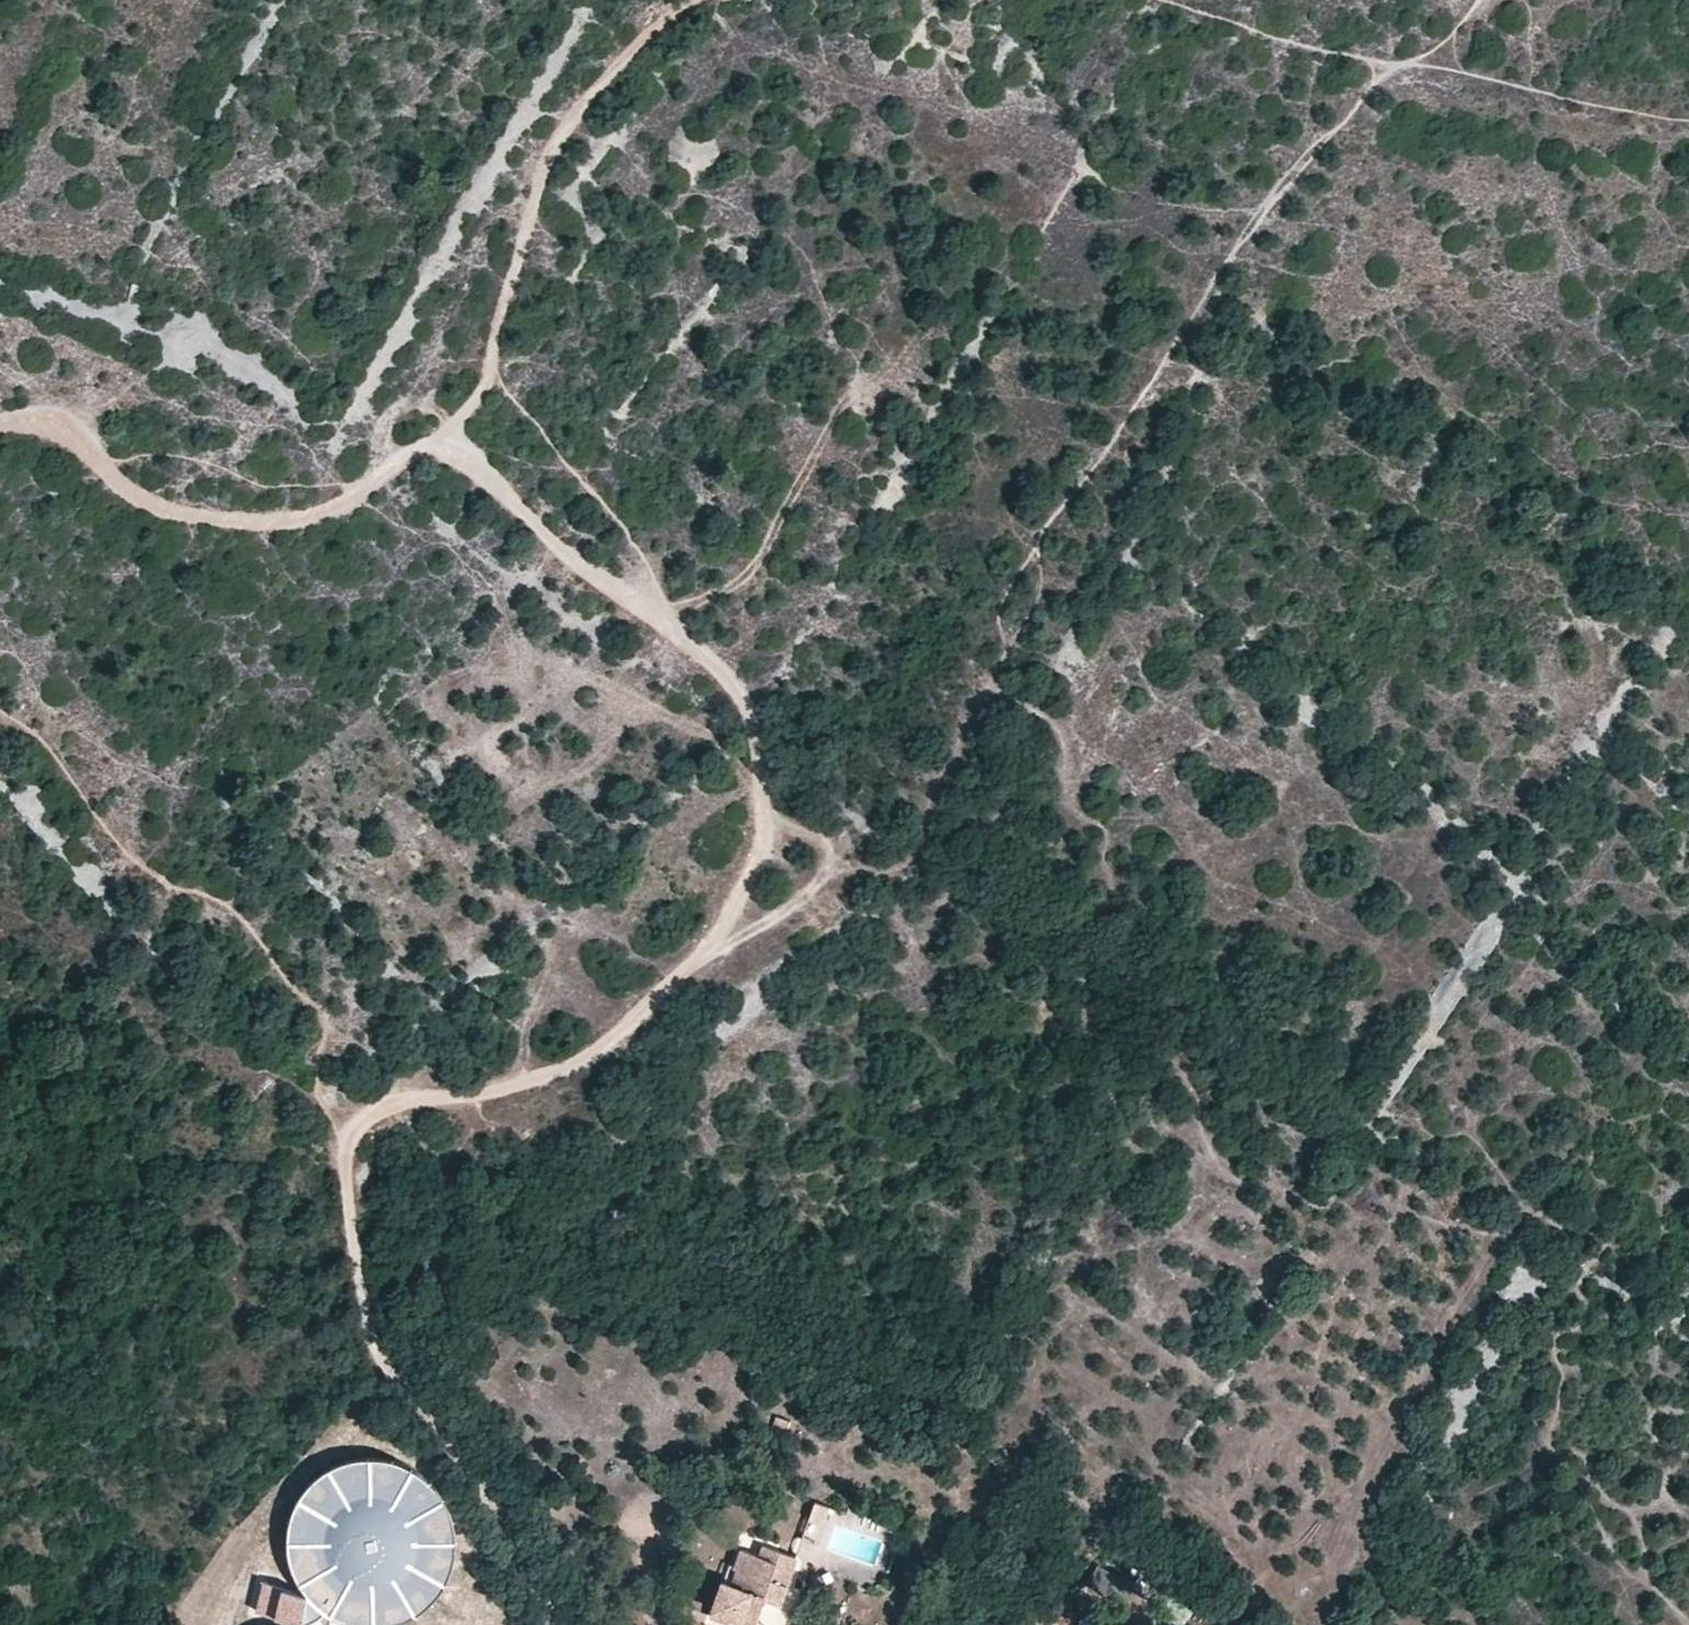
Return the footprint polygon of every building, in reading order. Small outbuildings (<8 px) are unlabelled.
[(303,1591),(296,1624),(328,1624),(329,1612),(347,1619),(376,1621),(405,1614),(428,1597),(450,1561),(453,1528),(442,1496),(428,1476),(406,1461),(372,1452),(338,1458),(315,1471),(296,1492),(285,1519),(284,1546),(293,1575),(303,1591)] [(829,1506),(814,1501),(808,1518),(823,1523),(829,1506)] [(774,1600),(792,1553),(759,1541),(755,1551),(737,1544),(730,1564),(736,1566),(730,1582),(718,1577),(708,1605),(751,1621),(760,1595),(774,1600)] [(250,1610),(293,1615),(297,1583),(254,1578),(250,1610)]
